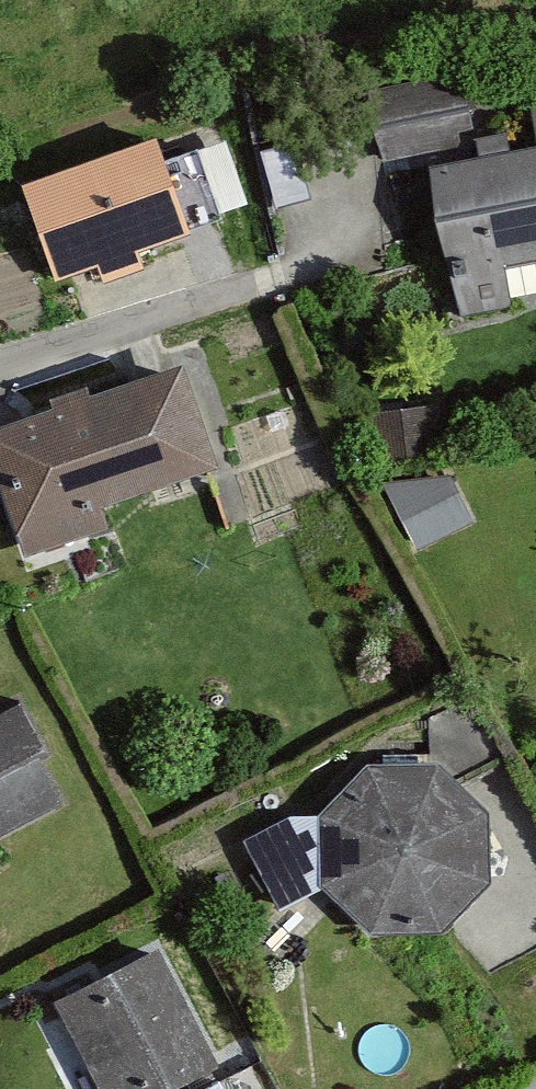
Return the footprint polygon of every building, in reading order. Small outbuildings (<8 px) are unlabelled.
[(465,75),(370,86),(377,156),(473,145),(465,75)] [(159,137),(25,181),(56,274),(189,229),(159,137)] [(433,163),(456,310),(511,302),(507,276),(535,272),(535,147),(433,163)] [(0,413),(0,491),(18,551),(102,526),(96,504),(220,467),(187,358),(0,413)] [(451,466),(393,490),(416,543),(474,519),(451,466)] [(70,795),(19,702),(0,713),(0,833),(70,795)] [(370,757),(320,809),(319,884),(377,932),(448,927),(496,875),(492,806),(444,764),(370,757)] [(319,884),(320,809),(246,839),(276,895),(319,884)] [(50,1004),(90,1088),(186,1088),(217,1075),(160,953),(50,1004)]
